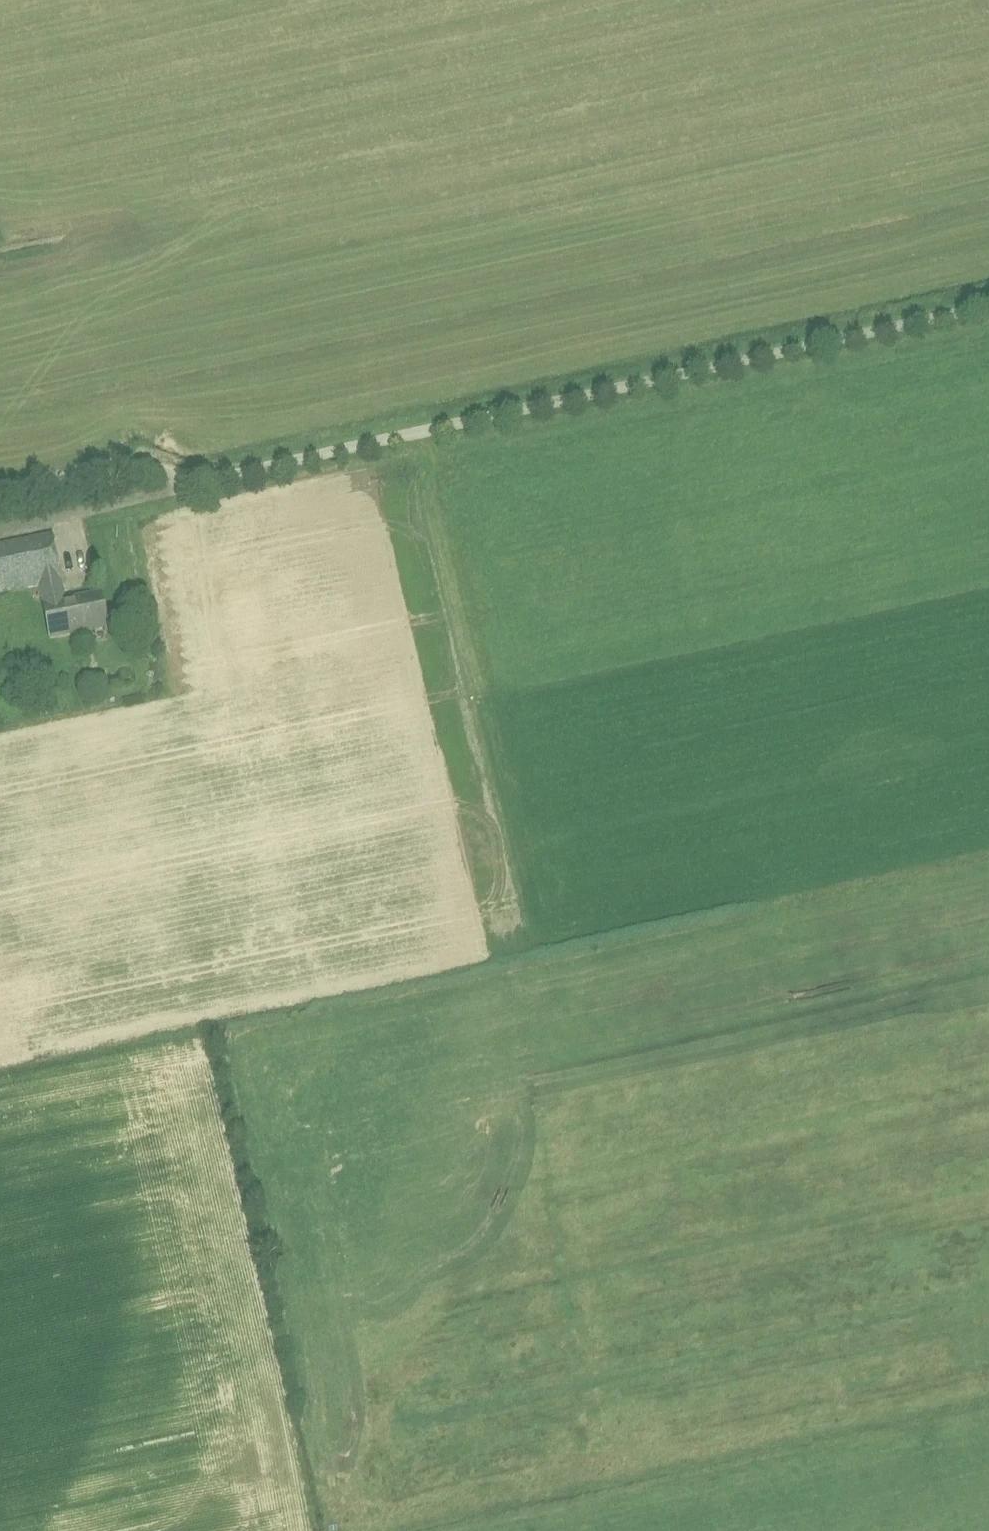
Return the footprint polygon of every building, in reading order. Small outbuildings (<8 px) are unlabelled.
[(0,544),(0,593),(38,585),(43,605),(42,605),(49,639),(108,626),(101,593),(66,600),(62,580),(53,533),(0,544)]
